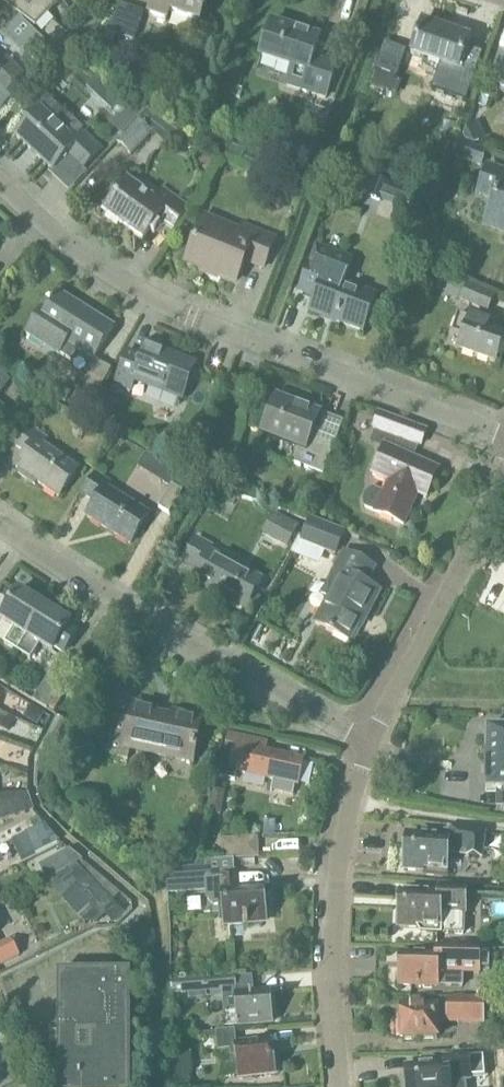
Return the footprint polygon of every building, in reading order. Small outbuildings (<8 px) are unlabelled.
[(29,21),(47,0),(1,0),(29,21)] [(208,0),(155,0),(152,10),(199,26),(208,0)] [(134,40),(144,13),(123,6),(108,31),(134,40)] [(51,23),(44,32),(58,42),(64,33),(51,23)] [(465,102),(478,64),(464,59),(471,40),(423,23),(412,55),(448,68),(440,93),(465,102)] [(326,99),(338,65),(315,58),(321,40),(273,24),(261,59),(294,70),(288,86),(326,99)] [(36,34),(23,49),(40,65),(54,50),(36,34)] [(68,36),(62,45),(75,55),(82,46),(68,36)] [(385,43),(375,71),(397,79),(407,51),(385,43)] [(7,93),(24,75),(8,60),(0,68),(0,86),(7,93)] [(376,73),(371,87),(392,94),(397,80),(376,73)] [(98,77),(87,89),(112,113),(123,101),(98,77)] [(52,98),(68,110),(76,99),(60,87),(52,98)] [(72,190),(88,174),(84,169),(103,149),(47,97),(30,115),(34,119),(16,137),(72,190)] [(124,132),(143,113),(134,105),(116,124),(124,132)] [(129,155),(151,132),(140,121),(118,144),(129,155)] [(484,165),(488,154),(459,143),(455,154),(484,165)] [(488,170),(479,195),(496,201),(486,229),(503,235),(503,175),(488,170)] [(375,179),(367,198),(382,204),(389,185),(375,179)] [(154,202),(128,183),(105,214),(142,241),(159,218),(174,229),(189,208),(163,190),(154,202)] [(411,193),(404,212),(417,217),(424,198),(411,193)] [(243,233),(207,217),(187,263),(236,284),(246,259),(264,267),(276,240),(245,227),(243,233)] [(363,333),(376,297),(342,285),(352,260),(317,247),(301,288),(318,294),(311,313),(363,333)] [(426,282),(430,272),(415,266),(411,277),(426,282)] [(490,311),(496,296),(468,285),(462,299),(490,311)] [(114,329),(58,294),(39,323),(34,320),(24,336),(57,358),(58,356),(69,364),(76,353),(92,363),(114,329)] [(503,344),(503,339),(492,335),(494,328),(461,316),(456,331),(466,335),(460,352),(496,366),(503,344)] [(193,365),(147,347),(143,358),(125,351),(112,382),(131,389),(134,381),(179,399),(193,365)] [(86,417),(99,392),(89,386),(75,411),(86,417)] [(323,474),(334,444),(313,436),(321,414),(275,397),(260,437),(296,450),(292,462),(323,474)] [(102,398),(94,419),(106,424),(115,403),(102,398)] [(421,445),(427,430),(378,412),(373,426),(421,445)] [(59,500),(78,472),(41,446),(48,437),(29,424),(15,444),(28,453),(16,470),(20,472),(18,475),(35,488),(37,485),(59,500)] [(431,488),(438,471),(384,449),(372,477),(387,484),(374,515),(404,527),(422,484),(431,488)] [(131,546),(149,517),(106,490),(111,482),(98,474),(85,494),(98,503),(88,518),(131,546)] [(180,499),(189,481),(179,475),(169,493),(180,499)] [(287,521),(276,542),(287,548),(298,527),(287,521)] [(338,558),(347,535),(310,521),(301,543),(338,558)] [(246,612),(262,583),(209,553),(214,545),(201,537),(186,563),(199,570),(193,582),(246,612)] [(350,645),(378,593),(366,587),(375,570),(345,554),(324,592),(333,597),(316,627),(350,645)] [(6,641),(20,650),(45,610),(19,594),(1,623),(13,630),(6,641)] [(72,626),(45,610),(20,650),(33,658),(40,647),(54,655),(72,626)] [(48,709),(65,682),(52,673),(34,700),(48,709)] [(172,719),(155,715),(156,709),(134,705),(131,720),(114,717),(107,751),(123,755),(125,749),(192,763),(201,718),(174,713),(172,719)] [(7,732),(13,718),(0,714),(0,715),(0,729),(7,732)] [(487,760),(488,760),(503,760),(503,731),(487,731),(487,760)] [(298,785),(303,761),(265,753),(267,742),(237,736),(229,770),(298,785)] [(501,792),(501,806),(503,806),(503,760),(488,760),(487,760),(487,792),(501,792)] [(36,810),(32,794),(0,795),(0,822),(36,810)] [(46,823),(25,834),(36,856),(58,844),(46,823)] [(483,857),(485,832),(451,829),(451,837),(429,835),(426,839),(408,838),(406,872),(429,874),(429,879),(447,880),(450,847),(471,849),(470,856),(483,857)] [(224,858),(257,855),(255,838),(222,841),(224,858)] [(36,856),(31,858),(50,878),(61,872),(77,864),(58,844),(36,856)] [(234,873),(233,861),(208,862),(210,899),(216,905),(218,904),(220,921),(225,920),(226,925),(263,923),(262,889),(239,890),(238,872),(234,873)] [(77,864),(61,872),(94,907),(107,895),(77,864)] [(176,883),(200,883),(199,864),(175,865),(176,883)] [(437,891),(437,895),(401,893),(399,928),(420,929),(423,933),(440,934),(441,916),(465,917),(466,892),(437,891)] [(19,955),(11,939),(0,944),(0,966),(19,955)] [(482,973),(482,950),(438,949),(438,956),(400,956),(400,985),(437,986),(438,972),(482,973)] [(131,1021),(132,976),(60,976),(60,1086),(131,1086),(131,1021)] [(207,993),(238,991),(237,979),(207,981),(207,993)] [(226,1027),(270,1024),(268,993),(236,995),(237,1014),(225,1015),(226,1027)] [(438,1040),(436,1005),(422,1006),(423,1008),(401,1007),(403,1042),(438,1040)] [(7,1027),(17,1021),(20,1020),(15,1008),(1,1015),(2,1016),(7,1027)] [(235,1043),(235,1033),(216,1034),(218,1052),(229,1050),(230,1055),(236,1055),(237,1077),(242,1076),(243,1079),(253,1078),(252,1075),(276,1073),(275,1055),(270,1055),(269,1044),(249,1046),(248,1042),(235,1043)] [(448,1080),(478,1078),(476,1054),(463,1055),(464,1065),(407,1069),(409,1086),(448,1086),(448,1080)]
